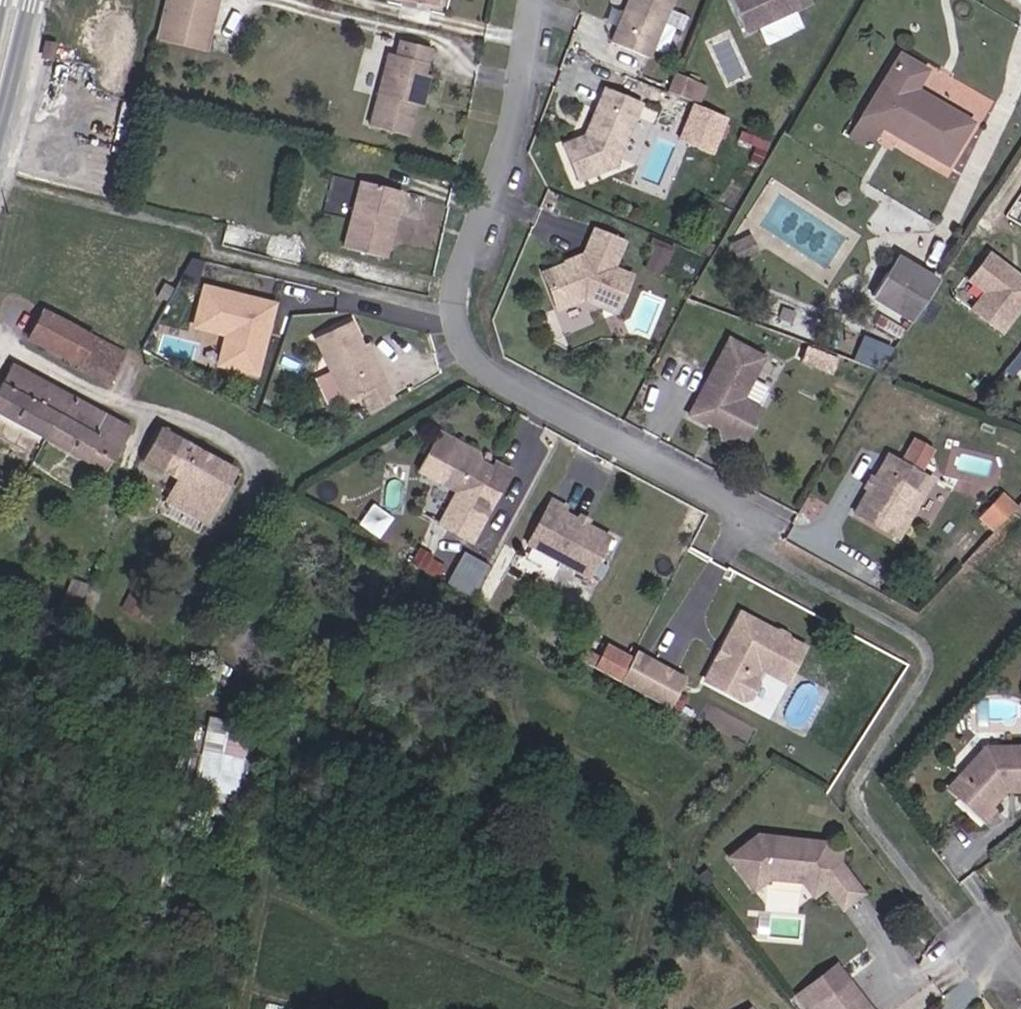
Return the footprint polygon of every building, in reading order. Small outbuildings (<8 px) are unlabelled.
[(156,41),(209,53),(222,0),(165,0),(156,41)] [(686,0),(644,0),(645,4),(643,11),(639,10),(626,40),(662,56),(686,0)] [(821,0),(744,0),(755,30),(823,6),(821,0)] [(897,33),(859,92),(878,104),(948,145),(969,110),(914,77),(925,52),(897,33)] [(400,50),(393,48),(373,121),(411,131),(422,89),(431,85),(433,70),(428,69),(435,43),(404,34),(400,50)] [(676,89),(699,99),(707,103),(714,87),(706,83),(683,73),(676,89)] [(609,86),(592,134),(568,144),(583,180),(620,165),(644,99),(609,86)] [(862,131),(878,104),(859,92),(842,118),(862,131)] [(695,100),(679,138),(716,153),(732,116),(695,100)] [(410,192),(368,181),(351,244),(391,255),(410,192)] [(598,228),(588,253),(546,268),(559,304),(588,295),(620,307),(634,273),(615,264),(625,239),(598,228)] [(278,233),(274,257),(300,261),(304,237),(278,233)] [(1020,311),(1020,270),(986,250),(969,281),(982,289),(970,310),(1009,332),(1020,311)] [(917,316),(941,278),(899,253),(877,292),(917,316)] [(281,301),(204,282),(192,331),(224,339),(217,365),(262,376),(281,301)] [(98,343),(44,316),(33,345),(126,393),(143,358),(101,336),(98,343)] [(374,362),(344,318),(312,339),(350,398),(387,374),(379,359),(374,362)] [(860,326),(854,353),(886,361),(889,349),(893,333),(877,330),(860,326)] [(721,423),(722,434),(742,445),(765,406),(747,395),(764,354),(732,336),(691,416),(707,425),(709,417),(721,423)] [(68,388),(11,357),(0,380),(0,411),(41,435),(68,388)] [(68,388),(41,435),(104,472),(130,423),(68,388)] [(721,423),(709,417),(707,425),(722,434),(721,423)] [(182,440),(156,425),(150,439),(140,461),(151,466),(164,471),(182,440)] [(485,450),(464,438),(460,443),(442,475),(464,487),(445,519),(478,538),(518,470),(507,463),(501,474),(488,466),(482,455),(485,450)] [(168,499),(218,524),(244,474),(182,440),(164,471),(176,477),(168,499)] [(936,480),(893,454),(856,514),(900,539),(936,480)] [(996,530),(1018,503),(1001,490),(979,517),(996,530)] [(572,502),(557,495),(530,541),(593,575),(617,534),(570,507),(572,502)] [(442,565),(428,558),(430,555),(417,547),(408,563),(435,578),(442,565)] [(465,549),(448,580),(475,595),(492,564),(465,549)] [(85,586),(90,571),(75,566),(64,596),(79,601),(85,586)] [(753,611),(715,678),(749,699),(758,697),(764,685),(764,675),(769,665),(797,681),(816,648),(753,611)] [(610,638),(595,669),(676,706),(691,675),(610,638)] [(209,718),(194,783),(240,794),(255,729),(209,718)] [(979,783),(966,794),(986,822),(1001,811),(997,805),(1013,792),(1020,790),(1020,744),(994,751),(970,771),(979,783)] [(979,783),(970,771),(957,782),(966,794),(979,783)] [(816,894),(831,883),(850,869),(828,840),(759,836),(733,857),(758,891),(772,880),(804,879),(816,894)] [(831,883),(848,906),(866,890),(850,869),(831,883)] [(846,973),(813,999),(821,1008),(850,1008),(865,997),(846,973)] [(865,997),(850,1008),(874,1008),(865,997)]
